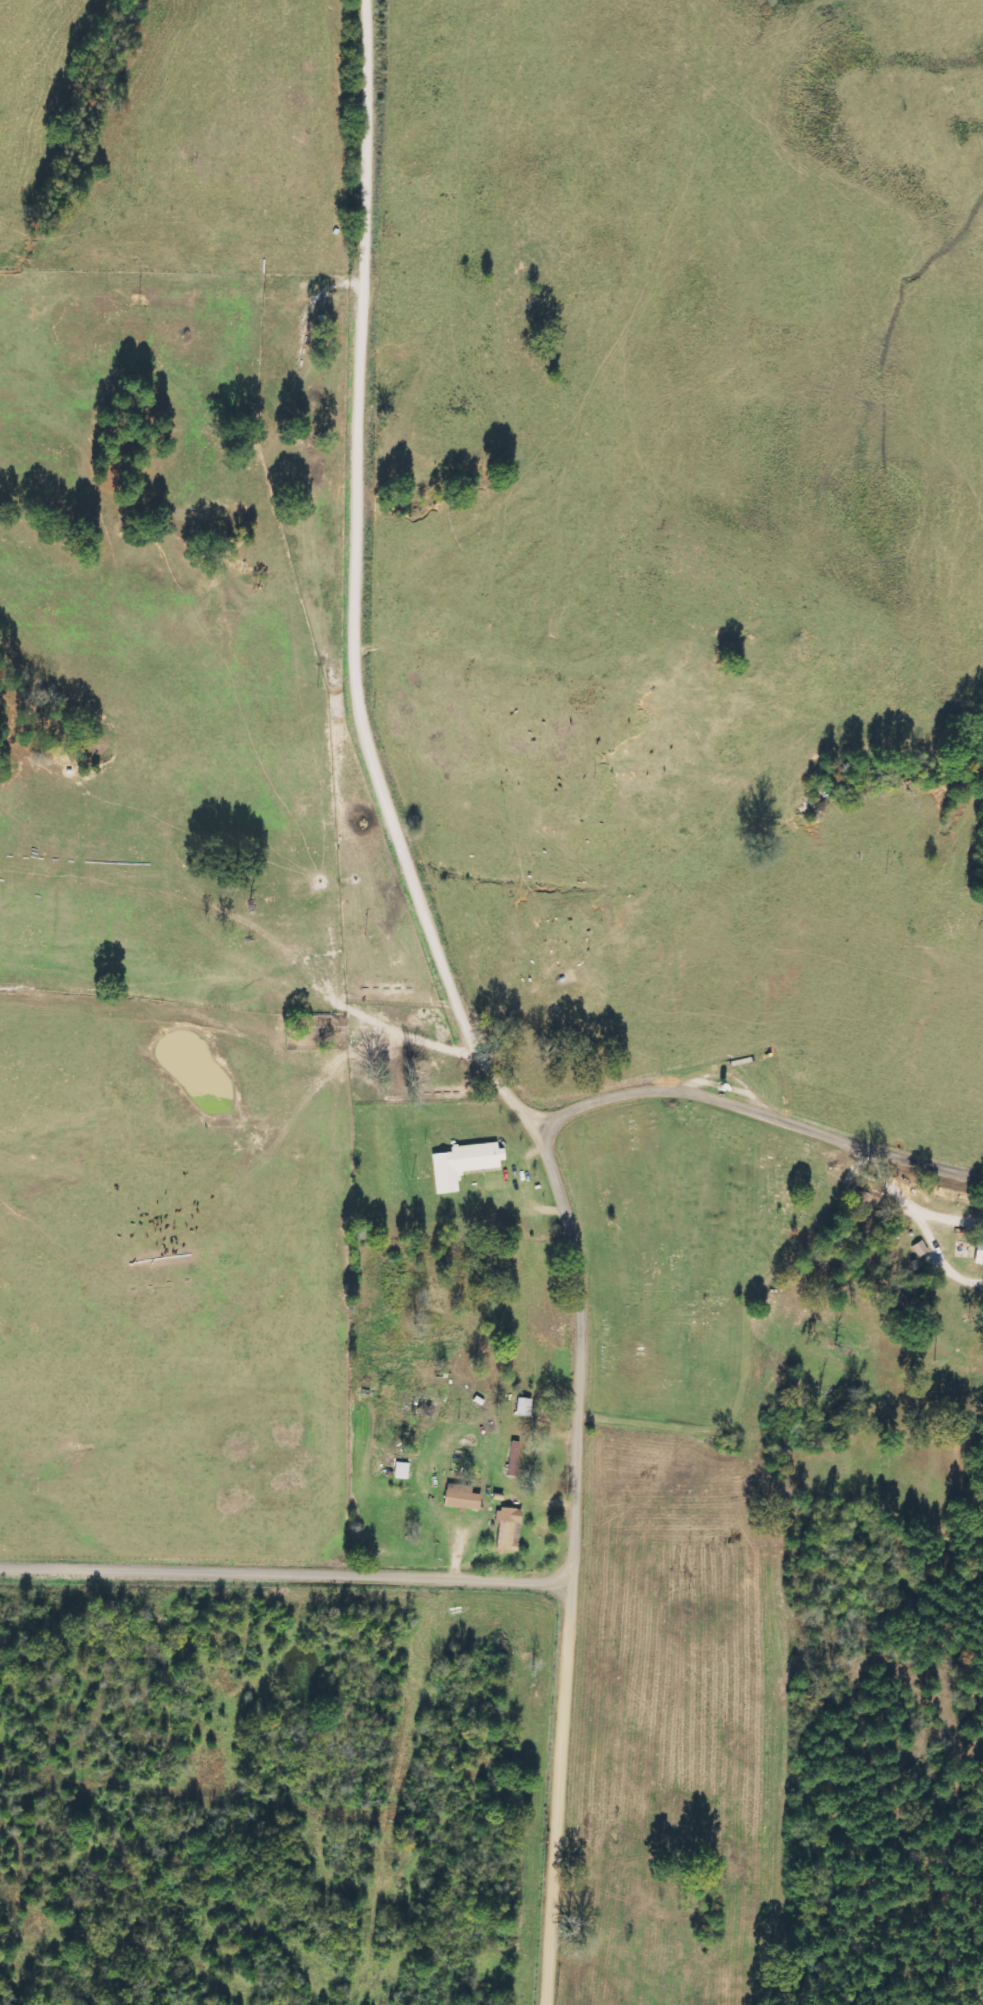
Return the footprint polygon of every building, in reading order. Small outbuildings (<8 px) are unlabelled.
[(434,1195),(460,1192),(458,1173),(499,1169),(498,1161),(501,1161),(499,1143),(450,1147),(451,1153),(431,1155),(434,1195)] [(928,1254),(924,1241),(914,1245),(917,1257),(928,1254)] [(975,1242),(974,1263),(982,1263),(982,1242),(975,1242)] [(529,1417),(532,1399),(518,1397),(515,1415),(529,1417)] [(471,1488),(446,1484),(442,1505),(477,1510),(479,1494),(470,1493),(471,1488)] [(495,1549),(517,1551),(522,1510),(500,1507),(495,1549)]
